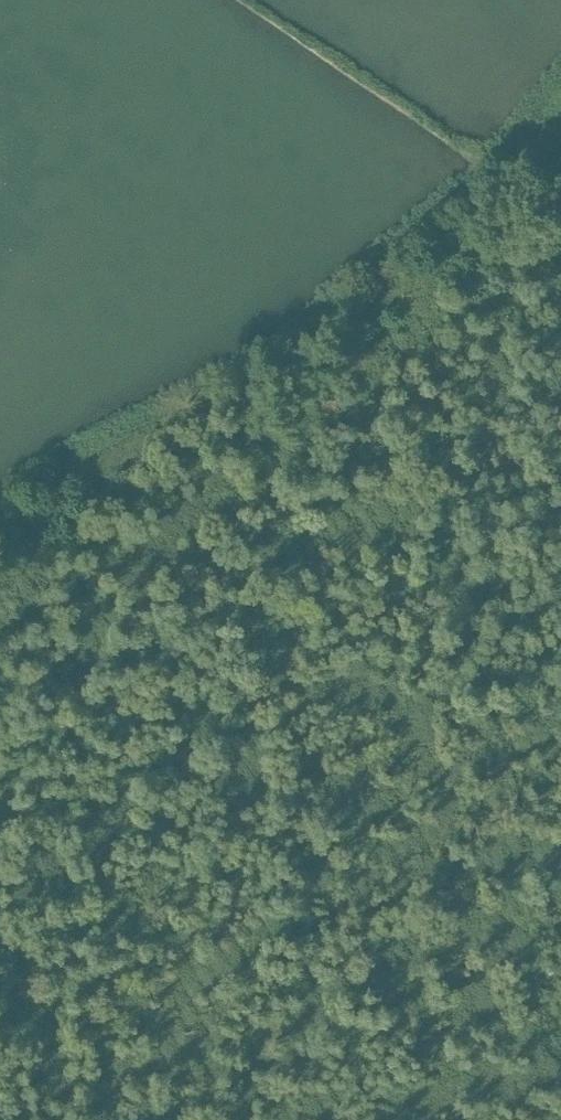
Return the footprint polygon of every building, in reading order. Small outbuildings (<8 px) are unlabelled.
[(549,963),(545,965),(549,974),(554,971),(549,963)]
